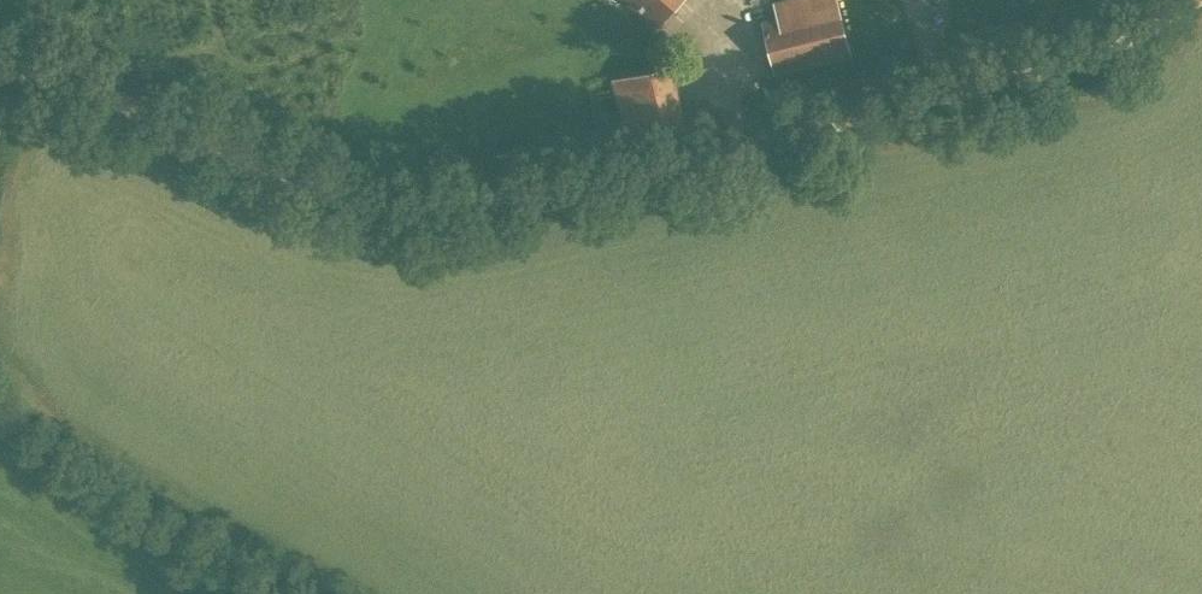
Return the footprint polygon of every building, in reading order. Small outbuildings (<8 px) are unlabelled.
[(654,29),(682,0),(635,0),(630,6),(654,29)] [(852,55),(838,2),(761,21),(775,74),(852,55)] [(686,128),(673,66),(613,79),(626,141),(686,128)]
